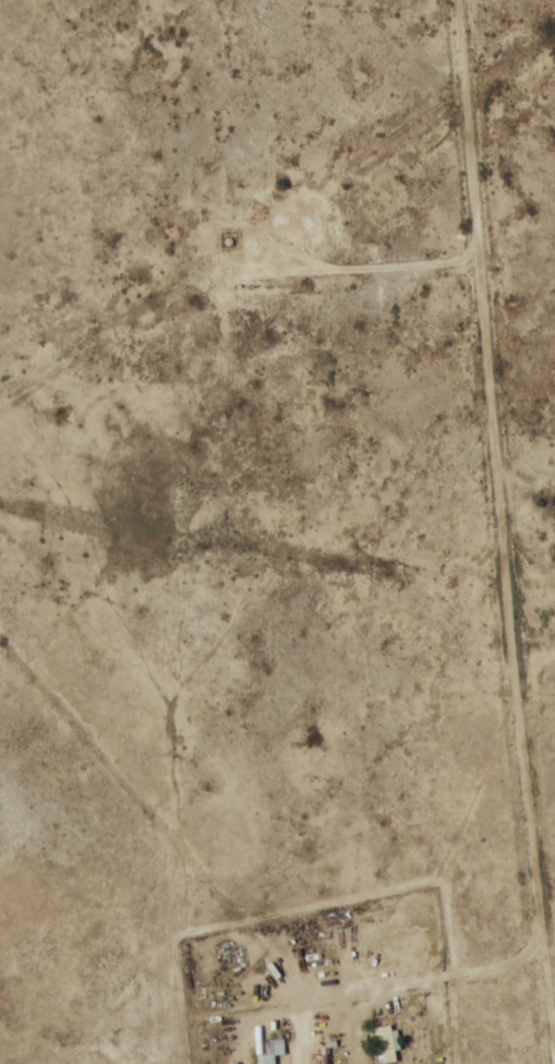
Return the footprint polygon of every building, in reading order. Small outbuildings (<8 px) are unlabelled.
[(376,1055),(398,1053),(395,1024),(373,1026),(376,1055)] [(284,1054),(284,1038),(264,1038),(264,1053),(256,1054),(257,1063),(273,1063),(273,1054),(284,1054)]
